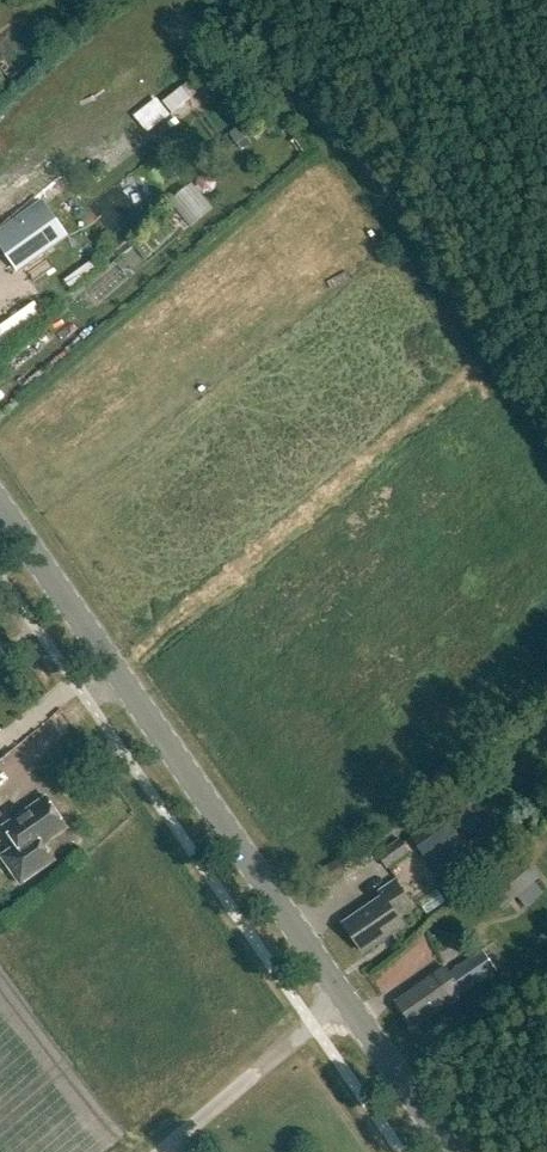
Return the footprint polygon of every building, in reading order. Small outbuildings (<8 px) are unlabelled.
[(164,103),(173,114),(191,100),(182,88),(164,103)] [(158,102),(137,119),(149,133),(169,117),(158,102)] [(0,238),(0,244),(19,271),(67,237),(46,205),(0,238)] [(5,826),(19,846),(45,845),(70,828),(48,797),(5,826)] [(460,836),(445,816),(414,838),(428,859),(460,836)] [(26,861),(19,852),(17,849),(1,861),(21,889),(56,864),(44,847),(26,861)] [(520,865),(483,898),(499,916),(536,884),(520,865)] [(397,880),(380,892),(384,897),(344,924),(364,952),(404,924),(398,916),(414,905),(397,880)] [(463,991),(497,966),(482,946),(450,971),(446,966),(437,972),(397,1002),(414,1026),(462,990),(463,991)]
